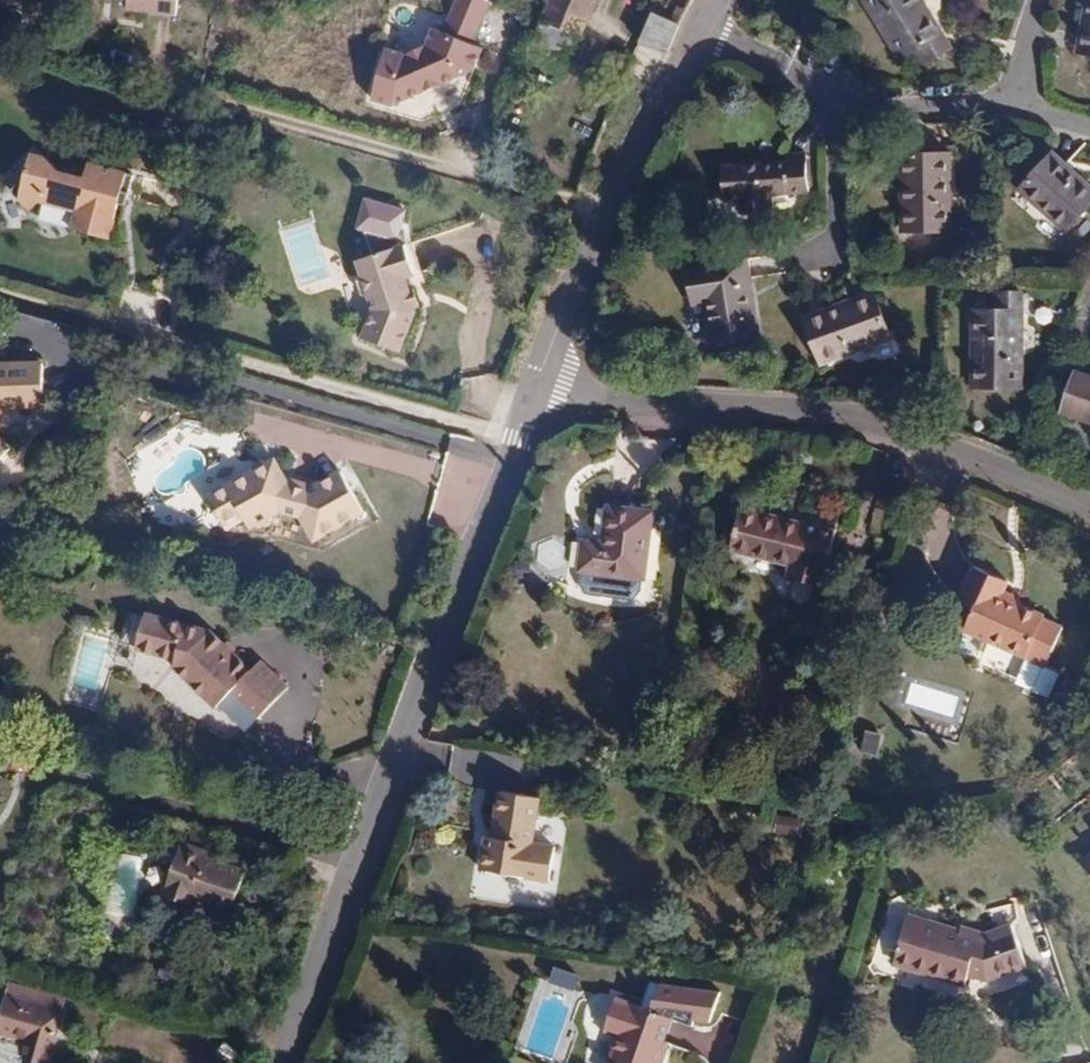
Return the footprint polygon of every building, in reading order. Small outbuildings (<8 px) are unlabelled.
[(176,15),(179,0),(130,0),(129,5),(176,15)] [(424,44),(404,51),(383,46),(370,97),(384,101),(470,71),(480,50),(470,45),(489,3),(483,0),(455,0),(441,32),(431,28),(424,44)] [(543,23),(578,38),(581,39),(597,0),(552,0),(543,23)] [(671,20),(654,13),(640,42),(669,53),(693,1),(693,0),(682,0),(671,20)] [(921,0),(864,0),(900,61),(914,53),(922,66),(950,48),(921,0)] [(1078,53),(1089,55),(1089,0),(1088,0),(1078,53)] [(578,38),(543,23),(534,45),(570,59),(578,38)] [(809,191),(806,149),(783,150),(784,163),(721,167),(724,198),(739,198),(740,213),(772,211),(771,193),(809,191)] [(31,174),(50,155),(38,152),(31,174)] [(951,231),(951,153),(902,153),(902,231),(951,231)] [(1089,206),(1089,188),(1052,153),(1019,189),(1066,232),(1089,206)] [(75,227),(95,233),(96,228),(115,233),(122,208),(129,210),(139,175),(94,162),(92,168),(86,166),(79,164),(73,164),(66,165),(61,166),(50,155),(31,174),(15,188),(35,208),(45,199),(80,209),(75,227)] [(96,228),(95,233),(120,240),(129,210),(122,208),(115,233),(96,228)] [(363,294),(366,308),(356,336),(393,350),(409,309),(408,305),(413,304),(408,287),(403,288),(399,275),(409,273),(400,242),(352,257),(355,269),(351,277),(355,291),(363,294)] [(760,340),(749,257),(686,265),(691,303),(703,302),(710,347),(760,340)] [(821,363),(891,337),(874,291),(804,317),(821,363)] [(1020,388),(1022,291),(986,291),(986,308),(974,308),(973,387),(1020,388)] [(3,396),(10,401),(46,403),(48,362),(0,360),(0,400),(3,396)] [(1076,371),(1061,410),(1089,421),(1089,376),(1076,371)] [(10,401),(3,396),(0,400),(0,414),(10,401)] [(0,435),(0,458),(11,445),(0,435)] [(249,519),(253,525),(257,534),(263,531),(270,533),(282,526),(285,519),(294,515),(316,522),(327,543),(377,516),(356,476),(322,494),(302,488),(289,463),(284,466),(274,463),(265,468),(263,477),(217,502),(231,529),(249,519)] [(645,580),(654,511),(608,505),(603,542),(583,539),(579,571),(645,580)] [(821,585),(835,529),(741,507),(730,551),(788,566),(785,576),(791,578),(811,583),(821,585)] [(235,535),(253,525),(249,519),(231,529),(235,535)] [(1003,596),(1006,589),(1009,582),(973,566),(958,599),(974,606),(964,630),(1044,666),(1062,627),(1043,618),(1045,615),(1017,603),(1003,596)] [(811,583),(791,578),(788,591),(788,593),(788,594),(789,595),(789,597),(790,598),(791,599),(792,600),(793,601),(794,601),(796,602),(797,602),(799,602),(800,602),(801,602),(803,601),(804,601),(805,600),(806,599),(807,597),(808,596),(811,583)] [(1019,596),(1006,589),(1003,596),(1017,603),(1019,596)] [(137,645),(145,618),(130,613),(122,641),(137,645)] [(230,694),(257,721),(290,687),(262,660),(253,670),(211,631),(147,613),(145,618),(137,645),(136,651),(175,662),(173,668),(216,709),(219,706),(230,694)] [(246,732),(257,721),(230,694),(219,706),(246,732)] [(866,729),(860,755),(876,758),(881,732),(866,729)] [(488,847),(480,846),(476,871),(545,881),(551,847),(529,843),(536,797),(497,791),(490,836),(488,847)] [(482,835),(480,846),(488,847),(490,836),(482,835)] [(244,912),(256,872),(216,860),(218,854),(193,847),(177,899),(203,906),(204,900),(244,912)] [(1081,859),(1089,871),(1089,852),(1081,859)] [(1012,904),(988,912),(994,929),(985,932),(961,925),(960,928),(909,913),(893,965),(930,976),(932,970),(965,981),(966,976),(985,981),(1026,967),(1011,923),(1018,920),(1012,904)] [(555,965),(551,977),(574,984),(578,973),(555,965)] [(932,970),(930,976),(963,986),(965,981),(932,970)] [(663,981),(654,1003),(695,1009),(693,1018),(710,1021),(722,991),(663,981)] [(21,1056),(20,1058),(40,1062),(48,1062),(65,1001),(9,985),(0,1018),(0,1032),(26,1040),(21,1056)] [(117,1010),(120,998),(107,994),(103,1006),(117,1010)] [(605,1030),(619,1035),(609,1062),(662,1062),(677,1019),(616,997),(605,1030)] [(21,1056),(26,1040),(0,1032),(0,1050),(21,1056)]
